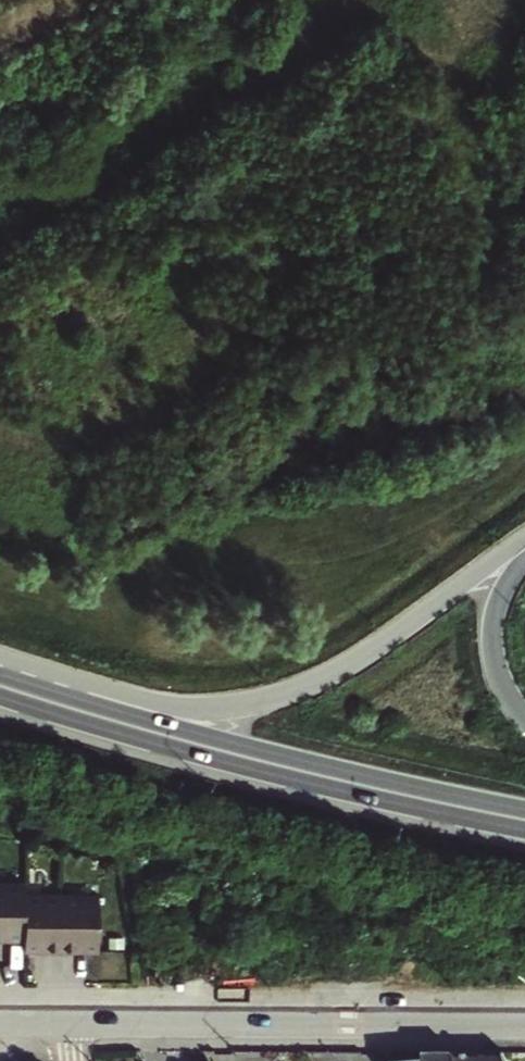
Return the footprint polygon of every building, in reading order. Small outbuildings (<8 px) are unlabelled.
[(28,940),(28,951),(102,952),(102,898),(28,897),(28,886),(0,886),(0,940),(28,940)] [(452,1051),(443,1050),(422,1051),(425,1057),(427,1060),(457,1060),(452,1051)] [(452,1051),(457,1060),(480,1060),(476,1051),(452,1051)] [(476,1051),(480,1060),(510,1060),(505,1051),(476,1051)]
